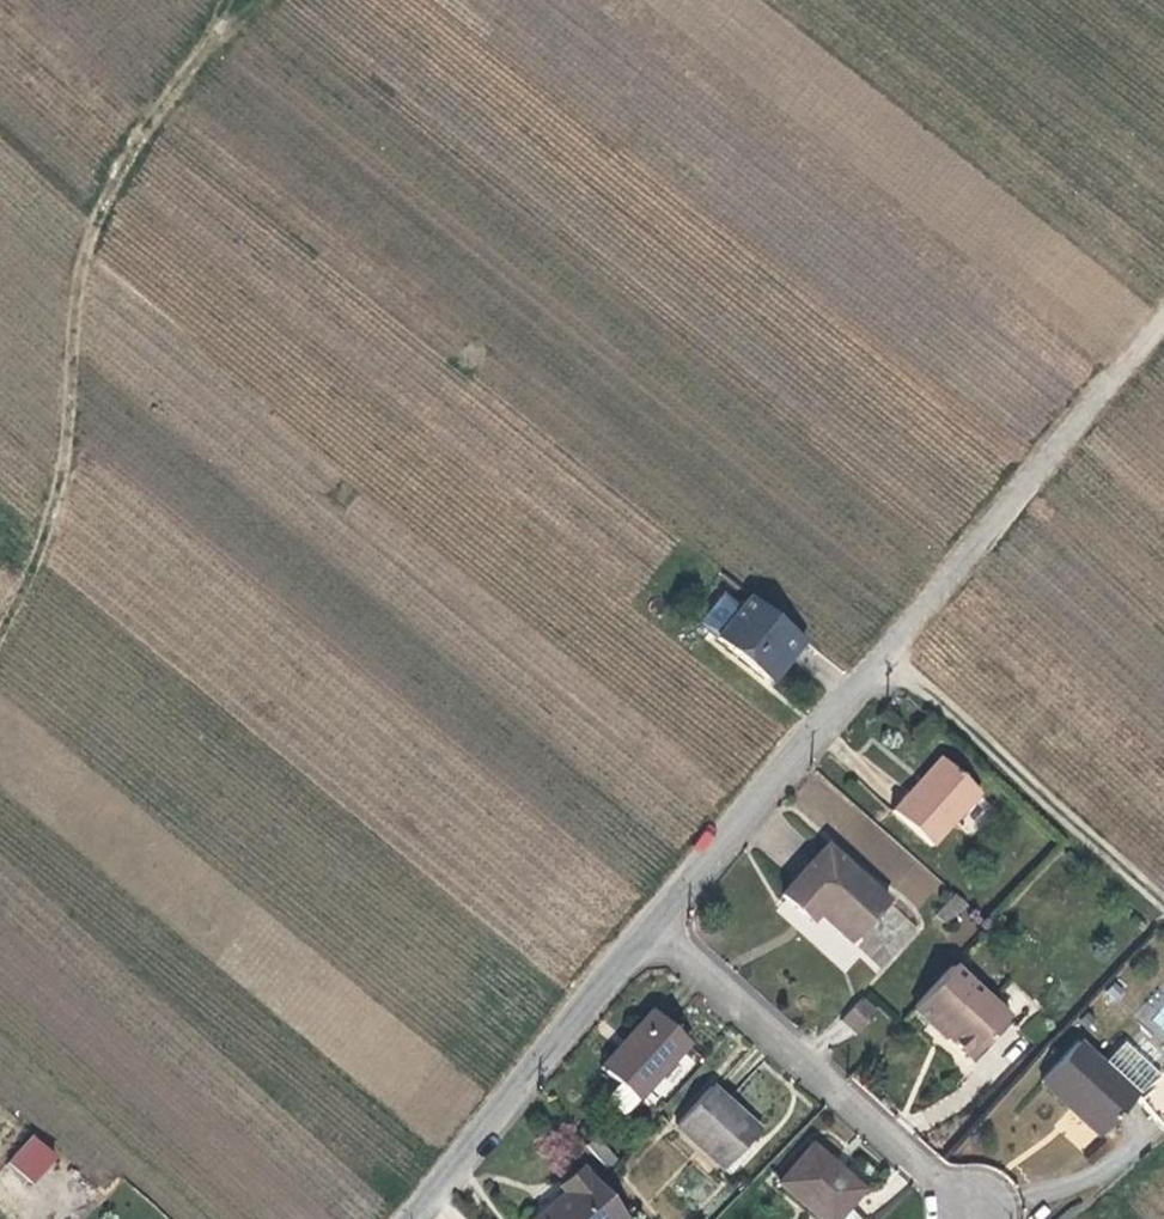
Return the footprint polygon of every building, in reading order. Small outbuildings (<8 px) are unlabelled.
[(781,668),(801,643),(747,599),(715,640),(764,681),(777,665),(781,668)] [(767,684),(781,668),(777,665),(764,681),(767,684)] [(926,851),(977,795),(938,760),(888,814),(926,851)] [(879,972),(916,933),(825,848),(778,897),(806,924),(817,914),(879,972)] [(949,926),(968,904),(954,892),(935,914),(949,926)] [(951,968),(913,1009),(929,1025),(932,1022),(946,1035),(944,1038),(968,1060),(1006,1019),(951,968)] [(1140,1016),(1163,1038),(1163,989),(1140,1016)] [(853,1036),(875,1013),(860,998),(838,1021),(853,1036)] [(619,1081),(639,1100),(690,1044),(653,1010),(626,1041),(631,1046),(608,1071),(619,1081)] [(1006,1019),(968,1060),(981,1074),(1021,1033),(1006,1019)] [(631,1046),(626,1041),(604,1066),(608,1071),(631,1046)] [(1040,1083),(1068,1109),(1072,1105),(1101,1134),(1135,1096),(1077,1043),(1040,1083)] [(1135,1096),(1163,1132),(1163,1072),(1135,1096)] [(624,1118),(639,1100),(619,1081),(604,1100),(624,1118)] [(674,1128),(722,1172),(740,1152),(756,1134),(708,1090),(674,1128)] [(1072,1105),(1068,1109),(1098,1137),(1101,1134),(1072,1105)] [(33,1139),(26,1146),(48,1166),(55,1159),(33,1139)] [(48,1166),(26,1146),(8,1166),(30,1186),(48,1166)] [(844,1212),(857,1197),(828,1170),(831,1167),(812,1148),(777,1184),(814,1218),(850,1218),(844,1212)] [(740,1152),(722,1172),(729,1178),(747,1158),(740,1152)] [(579,1172),(523,1218),(618,1218),(579,1172)]
